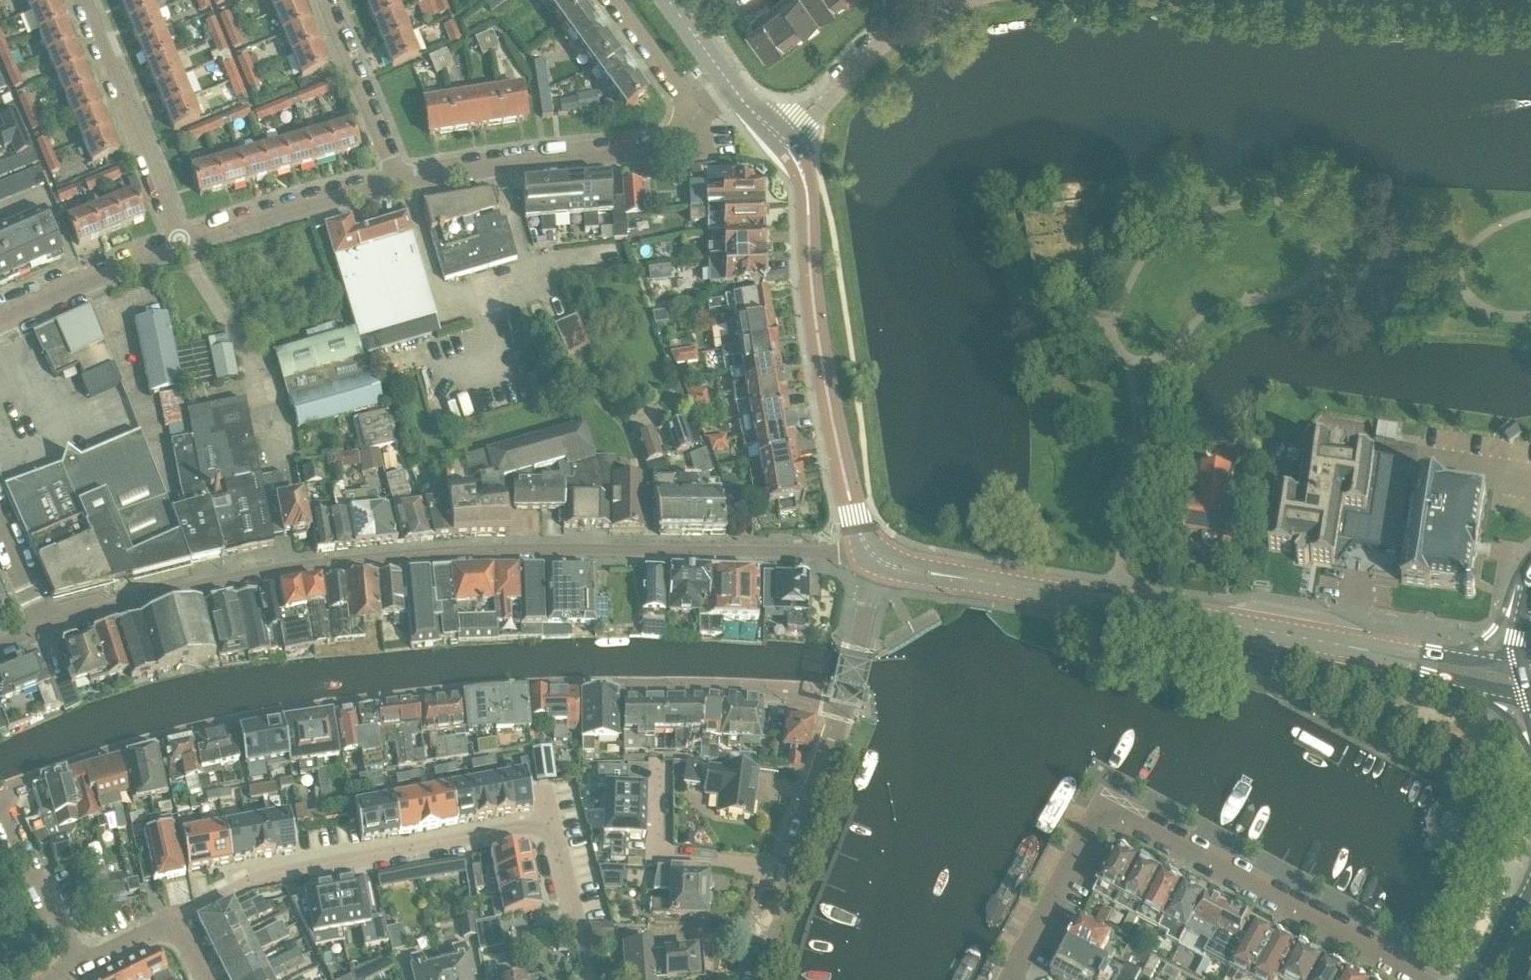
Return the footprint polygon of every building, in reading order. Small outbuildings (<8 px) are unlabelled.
[(56,3),(55,0),(25,0),(30,13),(56,3)] [(155,11),(151,0),(120,0),(129,22),(155,11)] [(211,8),(208,0),(196,0),(201,13),(211,8)] [(300,2),(299,0),(269,0),(274,13),(300,2)] [(400,14),(395,0),(372,0),(366,3),(375,24),(400,14)] [(448,12),(443,0),(435,0),(418,7),(425,22),(448,12)] [(501,6),(496,0),(490,0),(485,4),(491,13),(501,6)] [(579,5),(575,0),(543,0),(558,20),(579,5)] [(772,11),(767,4),(747,19),(751,26),(745,30),(763,56),(841,0),(787,0),(772,11)] [(283,35),(309,24),(300,2),(274,13),(283,35)] [(39,35),(65,24),(56,3),(30,13),(39,35)] [(592,66),(612,51),(579,5),(558,20),(592,66)] [(164,33),(160,22),(169,18),(166,10),(156,14),(155,11),(129,22),(138,44),(164,33)] [(227,33),(236,29),(230,13),(220,17),(227,33)] [(383,46),(409,36),(400,14),(375,24),(383,46)] [(212,39),(222,35),(215,19),(205,23),(212,39)] [(450,44),(459,40),(452,23),(443,27),(450,44)] [(48,57),(74,46),(65,24),(39,35),(48,57)] [(292,56),(318,46),(309,24),(283,35),(292,56)] [(234,50),(243,46),(236,29),(227,33),(234,50)] [(173,55),(168,43),(176,39),(172,30),(164,33),(138,44),(147,65),(173,55)] [(491,53),(500,49),(492,32),(484,35),(491,53)] [(219,56),(228,52),(222,35),(212,39),(219,56)] [(482,57),(491,53),(484,35),(475,39),(482,57)] [(392,68),(418,57),(409,36),(383,46),(392,68)] [(57,78),(83,68),(74,46),(48,57),(57,78)] [(301,78),(327,68),(318,46),(292,56),(301,78)] [(17,69),(24,65),(17,49),(10,52),(1,56),(8,73),(17,69)] [(445,72),(453,68),(446,51),(437,54),(445,72)] [(612,51),(592,66),(626,112),(646,97),(612,51)] [(436,75),(445,72),(437,54),(429,58),(436,75)] [(156,87),(182,77),(173,55),(147,65),(156,87)] [(245,76),(254,72),(247,56),(238,60),(245,76)] [(536,76),(547,75),(544,60),(534,62),(536,76)] [(229,82),(239,78),(232,62),(223,66),(229,82)] [(66,100),(92,90),(83,68),(57,78),(66,100)] [(15,89),(24,85),(17,69),(8,73),(15,89)] [(251,93),(261,89),(254,72),(245,76),(251,93)] [(547,75),(536,76),(538,91),(549,89),(547,75)] [(165,109),(191,98),(182,77),(156,87),(165,109)] [(236,99),(246,95),(239,78),(229,82),(236,99)] [(318,98),(335,91),(331,81),(314,87),(318,98)] [(304,104),(318,98),(314,87),(299,94),(304,104)] [(503,125),(527,121),(522,88),(497,91),(503,125)] [(549,89),(538,91),(540,105),(551,103),(549,89)] [(75,122),(100,111),(92,90),(66,100),(75,122)] [(478,129),(503,125),(497,91),(473,95),(478,129)] [(579,113),(600,110),(597,93),(577,96),(579,113)] [(26,115),(35,111),(28,95),(19,99),(26,115)] [(454,132),(478,129),(473,95),(448,99),(454,132)] [(191,98),(165,109),(174,131),(200,120),(191,98)] [(275,116),(291,109),(287,99),(271,105),(275,116)] [(429,136),(454,132),(448,99),(424,103),(429,136)] [(542,119),(553,117),(551,103),(540,105),(542,119)] [(258,123),(275,116),(271,105),(254,112),(258,123)] [(236,123),(252,117),(247,106),(232,113),(236,123)] [(32,150),(16,111),(0,118),(5,130),(0,132),(0,138),(4,148),(12,145),(17,156),(32,150)] [(33,132),(42,128),(35,111),(26,115),(33,132)] [(100,111),(75,122),(84,144),(109,133),(100,111)] [(203,124),(207,135),(224,128),(220,117),(203,124)] [(191,142),(207,135),(203,124),(186,131),(191,142)] [(328,131),(335,158),(358,151),(350,125),(328,131)] [(313,164),(335,158),(328,131),(305,137),(313,164)] [(109,133),(84,144),(92,166),(118,155),(109,133)] [(290,171),(313,164),(305,137),(283,144),(290,171)] [(44,158),(54,154),(47,138),(37,142),(44,158)] [(290,171),(283,144),(260,150),(268,177),(290,171)] [(245,184),(268,177),(260,150),(238,157),(245,184)] [(30,167),(38,164),(34,151),(25,155),(30,167)] [(51,175),(61,171),(54,154),(44,158),(51,175)] [(21,170),(30,167),(25,155),(16,158),(21,170)] [(223,190),(215,163),(203,166),(201,157),(190,160),(200,196),(223,190)] [(223,190),(245,184),(238,157),(215,163),(223,190)] [(13,174),(21,170),(16,158),(8,161),(13,174)] [(13,174),(8,161),(0,165),(0,167),(4,177),(13,174)] [(105,185),(120,178),(117,170),(101,176),(105,185)] [(89,191),(105,185),(101,176),(85,182),(89,191)] [(707,208),(762,207),(761,186),(764,183),(758,178),(751,187),(751,180),(732,180),(732,183),(706,183),(706,184),(707,208)] [(612,213),(611,198),(610,179),(588,181),(592,230),(598,230),(597,214),(612,213)] [(585,231),(592,230),(588,181),(566,182),(569,217),(584,215),(585,231)] [(555,218),(569,217),(566,182),(544,184),(548,234),(556,233),(555,218)] [(625,217),(642,216),(640,182),(622,184),(623,197),(625,217)] [(542,234),(548,234),(544,184),(522,185),(525,220),(540,219),(542,234)] [(61,203),(77,196),(73,188),(57,194),(61,203)] [(123,229),(144,220),(134,194),(112,203),(123,229)] [(505,221),(501,222),(493,194),(422,206),(444,281),(517,260),(505,221)] [(627,239),(625,217),(623,197),(611,198),(612,213),(614,240),(627,239)] [(101,238),(123,229),(112,203),(90,212),(101,238)] [(722,233),(762,232),(762,207),(707,208),(689,209),(690,223),(722,221),(722,233)] [(0,227),(0,283),(62,255),(41,208),(0,227)] [(79,247),(101,238),(90,212),(68,221),(79,247)] [(436,317),(406,219),(405,216),(355,231),(390,347),(408,342),(403,327),(436,317)] [(390,347),(355,231),(351,219),(325,226),(364,355),(390,347)] [(708,259),(763,258),(762,232),(722,233),(723,246),(708,246),(708,259)] [(697,262),(701,261),(700,254),(690,255),(690,256),(679,258),(679,263),(696,260),(697,262)] [(709,285),(724,285),(759,284),(762,286),(767,281),(763,277),(763,258),(708,259),(708,273),(709,285)] [(698,269),(697,262),(696,260),(679,263),(681,272),(698,269)] [(736,326),(771,321),(770,316),(771,313),(770,308),(768,305),(766,295),(707,304),(708,312),(725,310),(726,314),(734,313),(736,325),(736,326)] [(104,341),(89,307),(31,333),(41,356),(43,355),(53,378),(79,367),(84,379),(80,380),(88,399),(121,385),(113,366),(114,365),(104,341)] [(667,322),(666,312),(653,314),(655,324),(667,322)] [(182,389),(173,348),(167,316),(135,322),(150,396),(182,389)] [(567,356),(590,346),(576,316),(554,326),(567,356)] [(728,340),(721,341),(722,350),(726,350),(776,343),(774,336),(773,336),(771,321),(736,326),(736,325),(726,327),(728,340)] [(369,356),(362,358),(354,331),(275,354),(285,387),(373,370),(369,356)] [(209,340),(218,382),(237,378),(230,346),(228,337),(209,340)] [(730,373),(779,365),(776,351),(777,350),(776,343),(726,350),(722,350),(725,374),(730,373)] [(673,358),(697,354),(697,348),(671,352),(673,358)] [(379,386),(392,383),(383,353),(370,357),(379,386)] [(675,365),(699,362),(697,354),(673,358),(675,365)] [(779,365),(730,373),(732,386),(733,386),(734,395),(783,388),(787,387),(787,382),(781,379),(779,365)] [(379,406),(383,405),(373,370),(285,387),(298,430),(367,410),(369,416),(380,413),(380,410),(379,406)] [(783,388),(734,395),(737,418),(738,418),(740,417),(787,410),(784,396),(788,390),(787,387),(783,388)] [(679,397),(678,392),(670,388),(665,390),(663,394),(664,399),(673,403),(677,401),(679,397)] [(706,389),(685,389),(689,401),(690,401),(708,399),(706,389)] [(165,428),(188,424),(181,390),(159,395),(165,428)] [(690,401),(689,401),(692,408),(708,405),(708,399),(690,401)] [(284,536),(272,477),(261,479),(245,401),(187,413),(192,437),(193,437),(201,486),(203,485),(204,487),(224,482),(227,498),(208,502),(207,503),(224,557),(227,556),(274,546),(272,538),(284,536)] [(740,417),(738,418),(742,440),(791,432),(796,432),(795,427),(790,423),(787,410),(740,417)] [(360,454),(399,445),(391,411),(380,414),(380,413),(369,416),(352,420),(360,454)] [(676,454),(693,449),(684,420),(666,427),(676,454)] [(586,424),(461,458),(469,481),(493,475),(494,480),(502,478),(513,475),(534,470),(558,463),(559,471),(570,470),(569,466),(589,460),(595,458),(586,424)] [(1514,441),(1520,436),(1518,434),(1513,427),(1503,434),(1507,440),(1510,443),(1514,441)] [(671,476),(669,476),(663,459),(664,459),(654,431),(636,437),(645,465),(646,465),(652,484),(651,484),(658,536),(667,536),(679,535),(679,536),(681,536),(674,484),(671,476)] [(791,432),(742,440),(743,450),(746,449),(748,462),(795,455),(793,440),(796,435),(796,432),(791,432)] [(192,565),(172,514),(141,433),(80,459),(73,456),(64,459),(61,467),(4,487),(54,599),(192,565)] [(727,442),(726,437),(725,436),(709,438),(708,439),(709,444),(727,442)] [(186,510),(207,503),(208,502),(204,487),(203,485),(201,486),(193,437),(192,437),(192,438),(171,442),(180,492),(186,510)] [(727,450),(728,449),(727,442),(709,444),(712,451),(713,452),(727,450)] [(1411,466),(1373,460),(1351,457),(1350,463),(1343,462),(1344,459),(1348,454),(1345,447),(1338,445),(1334,451),(1332,451),(1333,449),(1309,445),(1301,500),(1277,497),(1274,516),(1269,550),(1293,554),(1294,548),(1301,549),(1300,551),(1296,557),(1298,564),(1306,565),(1310,560),(1312,560),(1311,561),(1335,565),(1335,559),(1340,560),(1352,544),(1355,545),(1358,551),(1365,552),(1369,547),(1406,553),(1407,553),(1412,526),(1411,526),(1402,525),(1411,466)] [(725,536),(718,484),(705,484),(703,475),(714,472),(706,449),(690,456),(695,476),(697,484),(695,484),(703,536),(713,536),(725,536)] [(750,484),(800,477),(799,469),(798,469),(795,455),(748,462),(746,463),(749,483),(750,483),(750,484)] [(444,468),(443,469),(444,488),(445,488),(445,503),(447,539),(452,538),(451,538),(474,537),(469,481),(461,458),(443,463),(444,468)] [(596,458),(595,458),(589,460),(569,466),(570,470),(571,474),(571,480),(563,480),(563,509),(564,509),(565,527),(611,527),(611,496),(596,458)] [(644,528),(645,477),(614,477),(613,458),(596,458),(611,496),(611,527),(644,528)] [(1231,477),(1229,476),(1228,472),(1226,468),(1222,465),(1218,464),(1214,464),(1209,466),(1206,468),(1204,473),(1203,473),(1198,509),(1190,508),(1186,535),(1202,537),(1202,539),(1202,541),(1203,543),(1204,545),(1205,546),(1206,547),(1208,548),(1210,549),(1212,549),(1213,549),(1216,549),(1217,548),(1218,547),(1220,546),(1221,545),(1222,544),(1222,543),(1223,542),(1223,540),(1224,541),(1228,513),(1226,513),(1231,477)] [(305,486),(325,483),(322,467),(302,470),(305,486)] [(434,540),(447,539),(445,503),(445,488),(444,488),(443,469),(435,470),(437,491),(422,493),(425,504),(421,504),(431,539),(434,539),(434,540)] [(534,482),(534,473),(534,470),(513,475),(514,483),(514,510),(541,510),(541,493),(533,493),(533,482),(534,482)] [(571,474),(570,470),(559,471),(560,479),(540,479),(540,482),(534,482),(533,482),(533,493),(541,493),(541,510),(563,509),(563,480),(571,480),(571,474)] [(431,539),(421,504),(412,506),(403,472),(386,477),(394,508),(393,508),(402,543),(431,539)] [(285,474),(272,477),(284,536),(284,535),(290,534),(291,536),(292,536),(294,535),(298,539),(306,537),(307,533),(310,532),(302,493),(290,495),(285,475),(285,474)] [(509,536),(502,478),(494,480),(493,475),(469,481),(474,537),(477,536),(509,536)] [(697,484),(695,476),(671,476),(674,484),(681,536),(700,536),(703,536),(695,484),(697,484)] [(804,500),(801,483),(802,483),(800,477),(750,484),(752,495),(756,494),(758,507),(766,506),(777,504),(779,518),(796,515),(794,502),(804,500)] [(1482,512),(1485,490),(1447,485),(1448,483),(1418,478),(1411,526),(1412,526),(1407,553),(1406,553),(1402,583),(1431,588),(1431,586),(1461,591),(1461,592),(1462,594),(1463,595),(1463,596),(1464,597),(1465,598),(1467,598),(1468,599),(1470,599),(1472,598),(1473,598),(1474,597),(1475,596),(1476,595),(1477,594),(1477,593),(1477,591),(1477,590),(1477,588),(1476,587),(1475,586),(1474,585),(1473,584),(1471,583),(1472,578),(1475,556),(1477,557),(1479,542),(1478,542),(1482,512)] [(354,549),(348,512),(343,484),(332,486),(336,512),(337,512),(338,514),(329,515),(329,513),(328,513),(328,514),(334,552),(354,549)] [(727,513),(743,511),(740,486),(724,488),(727,513)] [(376,492),(370,493),(370,488),(366,489),(375,547),(397,545),(388,508),(378,509),(376,492)] [(355,494),(345,495),(348,512),(354,549),(375,547),(366,489),(360,490),(361,494),(355,494)] [(328,514),(328,513),(327,502),(318,503),(319,515),(311,516),(317,553),(334,552),(328,514)] [(192,565),(224,557),(207,503),(186,510),(172,514),(192,565)] [(517,569),(494,570),(498,640),(521,640),(520,627),(520,604),(519,603),(518,596),(517,569)] [(519,569),(517,569),(518,596),(519,603),(520,604),(520,627),(521,640),(525,640),(542,639),(542,638),(541,627),(547,627),(546,569),(519,569)] [(547,627),(541,627),(542,638),(570,637),(570,627),(595,627),(595,636),(596,636),(595,600),(594,570),(546,569),(547,627)] [(497,640),(498,640),(494,570),(447,571),(454,616),(457,639),(458,642),(497,642),(497,640)] [(664,638),(665,571),(642,570),(641,636),(664,638)] [(442,641),(457,639),(454,616),(447,571),(429,572),(434,605),(420,605),(421,625),(410,625),(411,636),(410,636),(411,647),(439,644),(438,641),(442,640),(442,641)] [(709,600),(709,572),(670,571),(669,614),(698,614),(698,612),(704,612),(704,600),(709,600)] [(409,611),(410,625),(421,625),(420,605),(434,605),(429,572),(406,573),(409,611)] [(723,620),(758,621),(759,573),(709,572),(709,600),(704,600),(704,612),(698,612),(698,614),(698,635),(722,636),(723,620)] [(411,636),(410,625),(409,611),(406,573),(380,575),(383,616),(393,616),(394,626),(403,626),(404,636),(410,636),(411,636)] [(808,630),(809,574),(763,574),(762,612),(787,612),(787,630),(808,630)] [(360,576),(346,577),(349,616),(352,642),(365,641),(364,624),(375,623),(375,622),(382,621),(381,616),(383,616),(383,613),(380,575),(360,576)] [(335,643),(352,642),(349,616),(346,577),(325,578),(329,601),(330,611),(335,643)] [(280,613),(279,613),(282,627),(280,627),(285,652),(288,651),(314,646),(306,605),(324,602),(321,579),(301,582),(279,585),(285,612),(280,613)] [(273,588),(261,591),(269,630),(280,627),(282,627),(279,613),(273,588)] [(248,655),(270,650),(258,591),(236,596),(248,652),(248,655)] [(219,658),(248,652),(236,596),(200,603),(214,658),(219,657),(219,658)] [(596,600),(595,600),(596,636),(602,636),(602,626),(608,626),(607,600),(596,600)] [(324,602),(306,605),(314,646),(333,643),(335,643),(330,611),(329,601),(324,602)] [(160,672),(214,658),(200,603),(142,618),(160,672)] [(131,679),(160,672),(142,618),(115,624),(129,670),(129,671),(131,679)] [(106,679),(129,671),(129,670),(115,624),(93,633),(92,637),(94,642),(106,679)] [(68,684),(56,688),(63,709),(64,710),(80,703),(75,687),(89,682),(89,685),(106,679),(94,642),(92,637),(77,642),(75,640),(62,644),(62,645),(61,650),(64,651),(68,664),(63,666),(68,684)] [(56,688),(54,682),(48,684),(37,657),(0,671),(0,712),(7,732),(9,732),(31,723),(30,721),(63,709),(56,688)] [(495,694),(493,694),(496,730),(496,732),(507,731),(530,730),(526,692),(495,694)] [(566,692),(531,692),(533,719),(539,719),(539,724),(553,724),(554,741),(567,742),(566,731),(578,731),(578,692),(566,692)] [(582,692),(581,753),(582,753),(594,753),(594,740),(617,740),(617,721),(618,692),(582,692)] [(481,695),(464,697),(468,732),(496,730),(493,694),(481,695)] [(701,744),(700,759),(708,760),(709,747),(709,736),(719,737),(722,697),(704,696),(704,698),(701,744)] [(461,697),(448,699),(450,719),(452,738),(465,737),(464,730),(465,730),(461,697)] [(722,697),(719,737),(728,737),(728,747),(739,747),(742,698),(722,697)] [(683,698),(664,699),(664,731),(675,730),(675,751),(683,751),(683,698)] [(704,698),(683,698),(683,751),(691,751),(691,744),(701,744),(704,698)] [(742,698),(739,747),(751,747),(759,747),(759,739),(761,739),(763,700),(763,699),(742,698)] [(448,699),(432,701),(435,726),(436,739),(440,739),(444,739),(452,738),(450,719),(448,699)] [(644,699),(623,699),(624,721),(624,731),(623,731),(624,756),(644,756),(644,751),(645,751),(644,699)] [(664,699),(644,699),(645,751),(654,751),(653,731),(664,731),(664,699)] [(432,701),(417,702),(421,735),(428,734),(430,749),(435,751),(436,760),(447,758),(446,750),(446,749),(444,739),(440,739),(436,739),(435,726),(432,701)] [(416,702),(398,704),(407,764),(414,763),(413,753),(411,736),(421,735),(417,702),(416,702)] [(387,706),(378,707),(378,708),(380,731),(383,745),(396,744),(398,765),(407,764),(398,704),(387,706)] [(378,708),(354,711),(355,719),(356,719),(357,727),(362,726),(363,733),(380,731),(378,708)] [(354,711),(336,714),(342,755),(361,752),(364,771),(386,767),(383,745),(380,731),(363,733),(362,726),(357,727),(356,719),(355,719),(354,711)] [(9,732),(7,732),(0,712),(0,735),(2,740),(10,736),(9,732)] [(328,715),(308,718),(316,771),(321,770),(320,761),(336,759),(338,759),(332,717),(332,715),(332,714),(328,715)] [(787,717),(784,745),(791,746),(790,760),(789,769),(800,770),(801,757),(795,757),(796,747),(812,748),(815,720),(801,719),(799,717),(794,716),(791,718),(787,717)] [(284,722),(283,722),(290,766),(292,766),(299,765),(300,775),(316,773),(316,771),(308,718),(284,722)] [(283,722),(260,726),(267,770),(289,766),(290,766),(283,722)] [(260,726),(238,730),(245,768),(264,764),(266,764),(266,766),(267,770),(260,726)] [(231,732),(214,735),(220,768),(238,764),(231,732)] [(214,735),(195,739),(201,772),(220,768),(214,735)] [(452,738),(444,739),(446,749),(466,746),(465,737),(452,738)] [(195,739),(164,746),(170,772),(169,772),(170,777),(171,783),(175,782),(176,786),(185,784),(188,798),(201,796),(197,778),(202,777),(201,772),(195,739)] [(495,739),(476,742),(478,755),(480,754),(497,752),(495,739)] [(466,746),(446,749),(446,750),(447,758),(447,759),(448,759),(468,756),(466,746)] [(157,747),(140,752),(150,799),(167,795),(157,747)] [(548,747),(532,749),(536,782),(552,780),(552,779),(550,779),(547,759),(549,759),(548,747)] [(708,760),(718,761),(719,748),(709,747),(708,760)] [(140,752),(122,757),(123,761),(130,795),(132,803),(150,799),(140,752)] [(728,763),(731,763),(739,764),(740,755),(732,755),(729,754),(728,763)] [(739,764),(754,766),(754,764),(755,756),(740,755),(739,764)] [(495,758),(483,760),(485,768),(496,766),(495,758)] [(523,760),(520,760),(522,773),(526,773),(529,772),(527,759),(526,759),(523,760)] [(483,760),(471,762),(471,763),(473,770),(485,768),(483,760)] [(118,761),(101,766),(111,811),(115,826),(116,831),(125,829),(117,797),(130,795),(123,761),(118,762),(118,761)] [(686,763),(684,784),(685,784),(699,785),(701,766),(701,764),(686,763)] [(457,765),(445,767),(447,775),(459,773),(457,765)] [(101,766),(83,771),(89,801),(95,800),(99,815),(99,814),(101,819),(96,820),(99,830),(107,828),(103,813),(111,811),(101,766)] [(707,767),(704,793),(718,794),(715,813),(750,818),(754,785),(750,784),(752,770),(721,766),(721,769),(707,767)] [(445,767),(434,769),(434,770),(435,777),(447,775),(445,767)] [(598,768),(597,788),(605,789),(604,810),(604,812),(645,813),(645,803),(645,790),(646,790),(646,788),(644,788),(627,788),(628,769),(598,768)] [(321,770),(316,771),(316,773),(317,773),(318,773),(321,791),(330,789),(327,772),(327,769),(321,770)] [(51,840),(46,842),(48,846),(50,845),(54,862),(55,865),(71,861),(70,859),(65,839),(70,838),(75,828),(75,826),(96,820),(101,819),(99,814),(99,815),(95,800),(89,801),(83,771),(66,776),(67,778),(76,812),(54,818),(55,823),(57,829),(57,830),(59,838),(51,840)] [(420,772),(408,774),(409,782),(421,780),(420,772)] [(522,773),(506,776),(513,814),(514,814),(533,810),(528,783),(526,773),(522,773)] [(408,774),(396,776),(396,777),(397,785),(409,782),(408,774)] [(506,776),(487,780),(494,818),(513,814),(506,776)] [(67,778),(33,787),(33,789),(39,809),(41,808),(46,826),(55,823),(54,818),(76,812),(67,778)] [(291,779),(280,781),(281,788),(281,789),(293,787),(291,779)] [(381,779),(370,781),(371,787),(371,789),(383,787),(382,780),(382,779),(381,779)] [(487,780),(468,784),(475,821),(494,818),(487,780)] [(275,784),(266,786),(268,796),(277,795),(277,794),(276,789),(275,784)] [(468,784),(449,787),(456,825),(474,821),(475,821),(468,784)] [(266,786),(257,787),(259,798),(268,796),(266,786)] [(249,789),(251,800),(259,798),(257,787),(249,789)] [(449,787),(430,791),(437,828),(438,828),(456,825),(449,787)] [(230,790),(218,792),(219,801),(231,798),(230,791),(230,790)] [(430,791),(411,794),(419,832),(437,828),(430,791)] [(218,792),(206,795),(207,802),(208,803),(219,801),(218,792)] [(411,794),(393,798),(400,835),(418,832),(419,832),(411,794)] [(197,797),(189,798),(191,809),(191,810),(199,809),(198,803),(197,797)] [(393,798),(374,801),(381,839),(400,835),(393,798)] [(1485,818),(1479,807),(1470,800),(1467,808),(1457,805),(1448,806),(1440,809),(1434,817),(1431,825),(1432,834),(1436,842),(1443,848),(1452,851),(1461,850),(1469,845),(1475,838),(1482,843),(1486,832),(1485,818)] [(374,801),(354,805),(355,809),(357,821),(357,822),(361,842),(361,843),(381,839),(374,801)] [(170,803),(157,806),(159,815),(172,812),(170,803)] [(305,806),(295,808),(297,822),(306,821),(307,821),(307,820),(306,813),(305,806)] [(347,811),(348,816),(349,823),(357,821),(355,809),(351,810),(347,811)] [(266,812),(244,816),(253,859),(255,859),(261,858),(271,856),(274,855),(266,812)] [(267,812),(266,812),(274,855),(275,855),(296,851),(289,813),(288,814),(268,817),(267,812)] [(604,812),(603,850),(611,850),(610,861),(625,861),(625,837),(642,838),(644,838),(644,837),(644,823),(645,823),(645,813),(604,812)] [(142,814),(130,816),(132,825),(144,824),(142,814)] [(240,817),(223,820),(231,863),(252,859),(252,860),(253,859),(244,816),(240,817)] [(144,833),(143,833),(143,835),(144,835),(144,838),(145,841),(154,878),(154,881),(153,881),(154,883),(155,882),(158,882),(170,879),(181,877),(181,876),(185,875),(185,874),(184,874),(183,872),(177,847),(173,828),(174,828),(174,827),(173,827),(171,817),(149,821),(151,832),(144,833)] [(223,820),(202,824),(210,867),(228,864),(230,863),(231,863),(223,820)] [(202,824),(180,828),(188,871),(210,867),(202,824)] [(57,829),(46,832),(51,840),(59,838),(57,830),(57,829)] [(46,832),(34,835),(41,848),(48,846),(46,842),(51,840),(46,832)] [(1004,921),(1039,855),(1040,853),(1040,851),(1040,850),(1040,848),(1039,846),(1038,845),(1037,843),(1036,842),(1035,841),(1033,841),(1031,840),(1030,840),(1028,840),(1026,841),(1025,841),(1023,842),(1022,844),(1021,845),(987,911),(985,915),(984,920),(984,924),(985,928),(987,932),(991,931),(995,930),(999,927),(1002,924),(1004,921)] [(528,846),(490,853),(491,853),(495,875),(532,868),(528,846)] [(1116,908),(1139,863),(1117,851),(1093,895),(1116,908)] [(1139,863),(1116,908),(1130,915),(1120,935),(1127,939),(1133,928),(1137,921),(1138,920),(1137,919),(1161,875),(1139,863)] [(472,867),(474,879),(482,877),(480,866),(472,867)] [(498,895),(490,897),(490,898),(536,889),(532,868),(495,875),(498,895)] [(653,891),(653,892),(671,892),(707,894),(707,892),(711,890),(711,882),(707,879),(708,870),(657,868),(653,891)] [(107,869),(93,871),(96,888),(108,885),(107,877),(109,876),(107,869)] [(22,891),(12,870),(0,876),(0,887),(6,899),(22,891)] [(109,876),(107,877),(108,885),(109,885),(111,896),(125,893),(124,887),(122,874),(109,876)] [(1159,931),(1183,887),(1161,875),(1137,919),(1138,920),(1159,931)] [(482,877),(474,879),(475,891),(476,891),(483,889),(482,877)] [(343,887),(333,888),(343,943),(344,943),(342,932),(361,928),(361,932),(365,948),(388,944),(385,931),(383,917),(369,920),(362,885),(362,883),(360,883),(360,884),(343,887)] [(1179,948),(1206,899),(1183,887),(1159,931),(1169,936),(1166,941),(1179,948)] [(293,900),(291,901),(295,910),(315,948),(343,943),(333,888),(323,890),(323,891),(306,894),(304,894),(305,896),(305,898),(293,900)] [(536,889),(490,898),(494,920),(498,919),(540,911),(536,889)] [(653,902),(652,915),(706,917),(706,907),(711,905),(711,897),(707,894),(671,892),(670,902),(653,902)] [(1207,955),(1230,912),(1206,899),(1179,948),(1180,948),(1179,949),(1204,961),(1205,958),(1206,958),(1207,955)] [(198,919),(199,921),(205,934),(254,910),(254,909),(253,909),(251,905),(250,903),(236,910),(233,904),(232,902),(199,919),(198,919)] [(254,910),(205,934),(213,949),(247,932),(243,924),(257,917),(258,918),(275,910),(272,902),(264,904),(256,908),(254,909),(254,910)] [(1106,927),(1114,911),(1109,909),(1103,909),(1096,923),(1106,927)] [(480,910),(472,912),(474,924),(483,922),(480,910)] [(1238,915),(1237,916),(1230,912),(1207,955),(1232,969),(1255,926),(1243,919),(1244,918),(1244,917),(1243,917),(1243,915),(1242,915),(1240,914),(1239,914),(1238,915)] [(472,915),(459,917),(463,940),(476,938),(472,915)] [(474,924),(474,925),(477,941),(479,951),(486,950),(490,949),(501,947),(503,947),(501,934),(498,919),(494,920),(483,922),(474,924)] [(1114,955),(1106,950),(1113,937),(1080,920),(1069,942),(1109,963),(1108,966),(1116,970),(1123,957),(1115,954),(1114,955)] [(247,932),(213,949),(220,963),(285,930),(282,922),(250,938),(247,932)] [(612,925),(588,925),(593,944),(594,944),(612,943),(612,925)] [(402,926),(387,930),(392,952),(407,948),(402,926)] [(1276,937),(1255,926),(1232,969),(1226,979),(1253,979),(1276,937)] [(1127,939),(1127,940),(1136,944),(1142,933),(1133,928),(1127,939)] [(285,930),(220,963),(227,978),(261,960),(257,953),(289,937),(285,930)] [(1297,948),(1276,937),(1253,979),(1280,979),(1297,948)] [(1157,955),(1163,944),(1155,939),(1149,951),(1157,955)] [(985,956),(986,955),(986,953),(987,951),(986,950),(986,948),(985,946),(984,945),(983,944),(981,943),(980,942),(978,942),(976,942),(975,942),(973,942),(971,943),(970,944),(969,945),(968,947),(950,979),(972,979),(985,956)] [(1108,966),(1109,963),(1069,942),(1058,962),(1091,979),(1101,979),(1108,966)] [(623,945),(626,979),(654,979),(654,972),(666,972),(666,979),(679,979),(704,978),(702,950),(652,954),(651,943),(623,945)] [(439,959),(439,960),(444,979),(471,979),(474,979),(468,956),(467,957),(464,945),(452,948),(454,955),(439,959)] [(1127,968),(1128,969),(1132,959),(1136,950),(1129,946),(1123,957),(1116,970),(1108,966),(1101,979),(1120,979),(1127,968)] [(1324,963),(1297,948),(1280,979),(1314,979),(1324,963)] [(227,978),(228,979),(257,979),(302,957),(298,950),(264,967),(261,960),(227,978)] [(1147,967),(1152,958),(1136,950),(1132,959),(1147,967)] [(124,968),(130,979),(150,979),(152,979),(153,979),(170,979),(169,977),(167,974),(156,952),(124,968)] [(410,958),(413,970),(412,970),(414,979),(444,979),(439,960),(425,963),(423,955),(410,958)] [(257,979),(276,979),(306,965),(302,957),(257,979)] [(1140,979),(1152,979),(1160,963),(1161,963),(1152,958),(1147,967),(1142,976),(1140,979)] [(1212,962),(1206,958),(1205,958),(1204,961),(1195,976),(1203,979),(1212,962)] [(1051,975),(1060,979),(1091,979),(1058,962),(1051,975)] [(1346,975),(1324,963),(1314,979),(1343,979),(1346,975)] [(1181,974),(1167,967),(1162,976),(1171,979),(1178,979),(1181,974)] [(99,979),(130,979),(124,968),(99,979)] [(1120,979),(1140,979),(1142,976),(1128,969),(1127,968),(1120,979)] [(493,972),(494,979),(508,979),(507,970),(493,972)]
